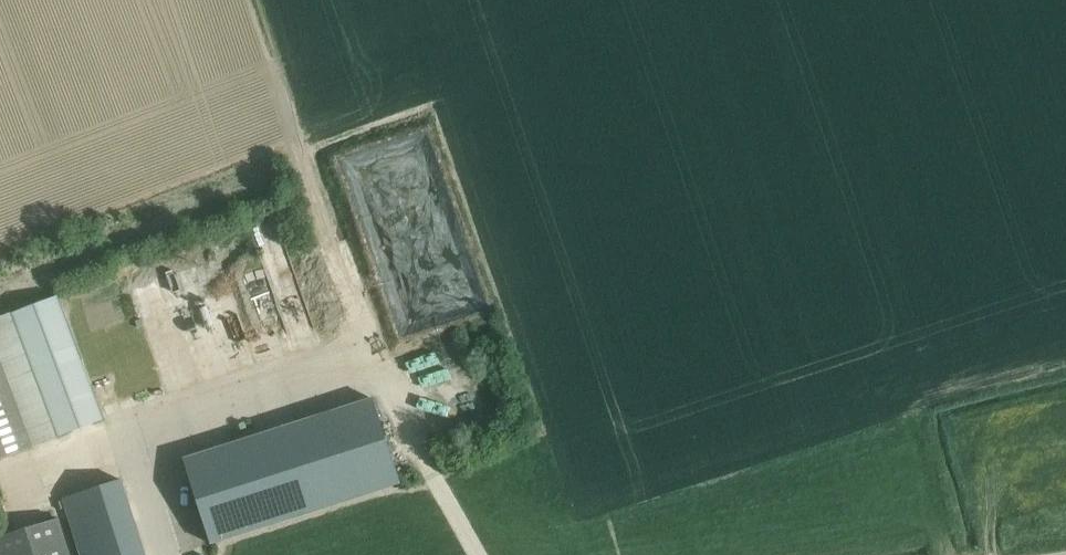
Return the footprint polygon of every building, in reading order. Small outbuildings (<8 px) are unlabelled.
[(267,255),(292,318),(311,311),(286,247),(267,255)] [(12,313),(58,437),(104,420),(58,296),(12,313)] [(35,447),(0,353),(0,460),(35,447)] [(367,394),(185,455),(215,546),(397,484),(367,394)] [(67,496),(85,554),(146,554),(122,479),(67,496)] [(0,536),(0,554),(69,554),(58,518),(0,536)]
